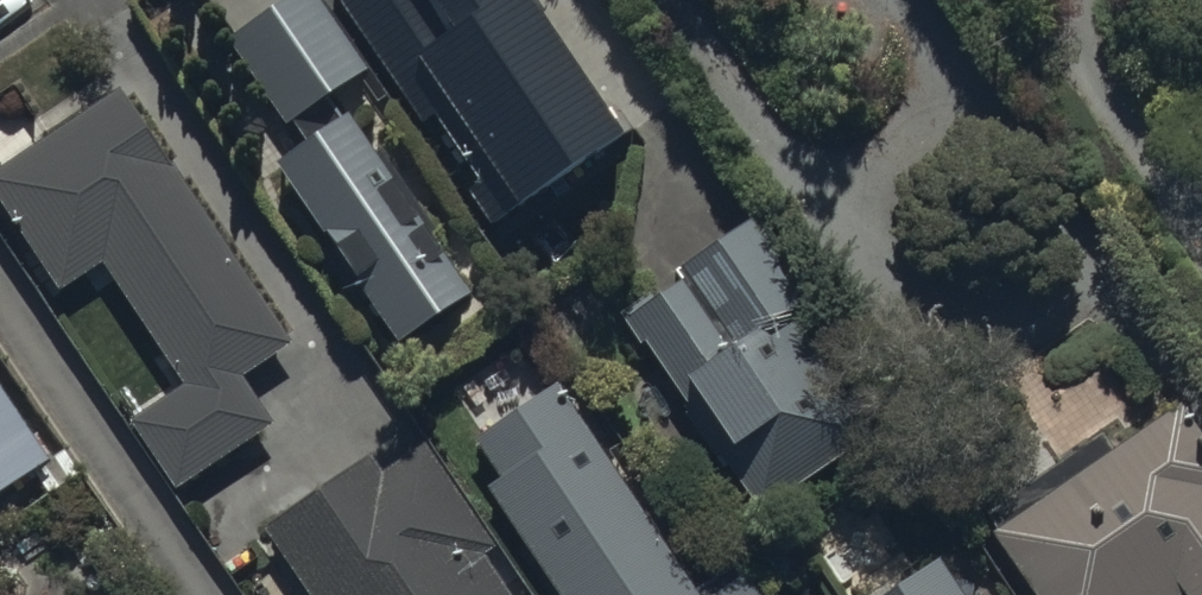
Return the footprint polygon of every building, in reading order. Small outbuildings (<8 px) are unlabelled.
[(323,0),(282,0),(228,36),(289,127),(296,122),(310,142),(283,159),(404,339),(476,291),(356,113),(345,121),(328,96),(370,69),(323,0)] [(496,220),(627,134),(539,0),(350,0),(496,220)] [(0,169),(0,194),(63,292),(109,262),(185,381),(129,417),(176,490),(275,426),(243,377),(290,347),(124,89),(0,169)] [(691,278),(623,318),(639,345),(646,341),(714,457),(725,451),(757,506),(868,441),(793,314),(815,301),(765,216),(683,264),(691,278)] [(0,379),(0,496),(54,460),(0,379)] [(698,588),(562,380),(477,436),(504,477),(491,485),(528,542),(517,550),(546,594),(759,594),(736,560),(698,588)] [(987,523),(1035,594),(1190,594),(1201,594),(1201,424),(1182,394),(1158,410),(987,523)] [(269,523),(317,594),(515,594),(487,552),(497,546),(429,444),(387,472),(373,451),(269,523)] [(949,554),(886,594),(976,594),(949,554)]
